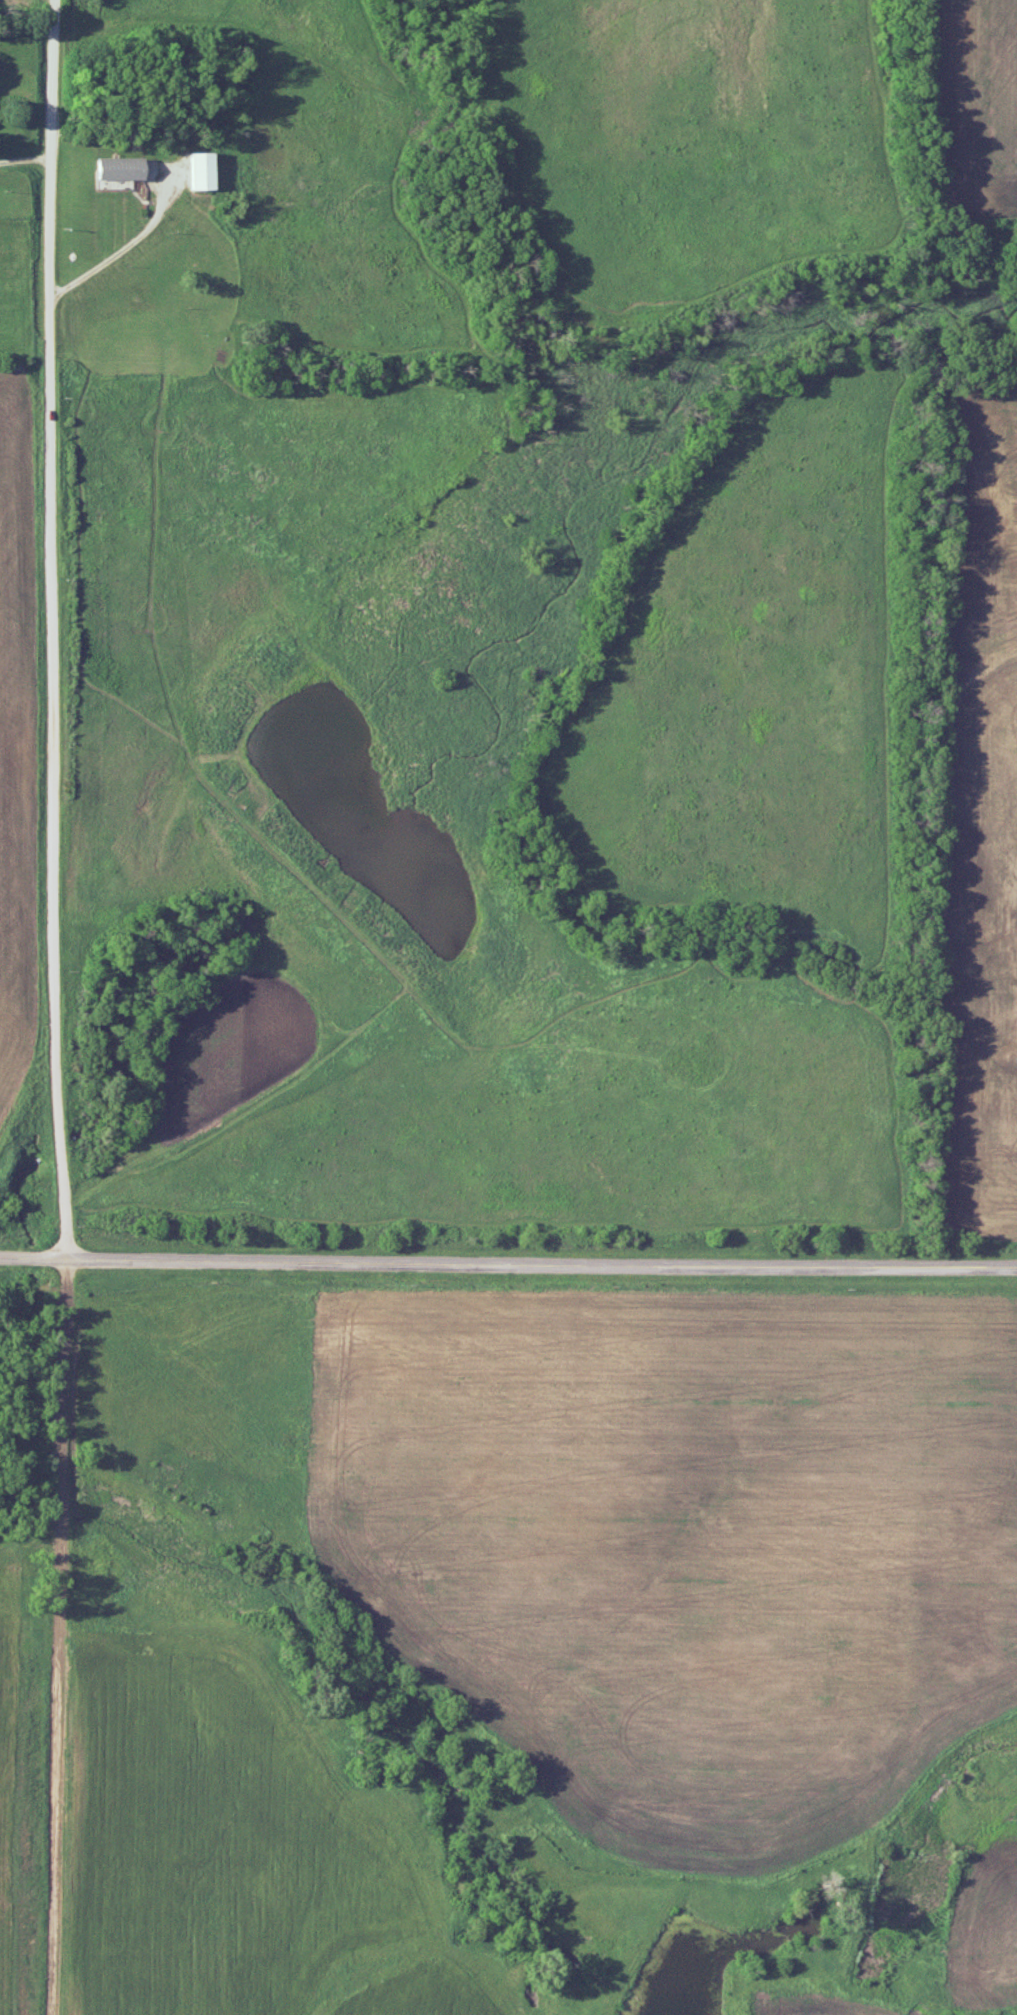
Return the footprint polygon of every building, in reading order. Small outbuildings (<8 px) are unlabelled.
[(211,151),(189,151),(189,189),(211,189),(211,151)] [(142,178),(142,156),(97,156),(97,178),(142,178)]
